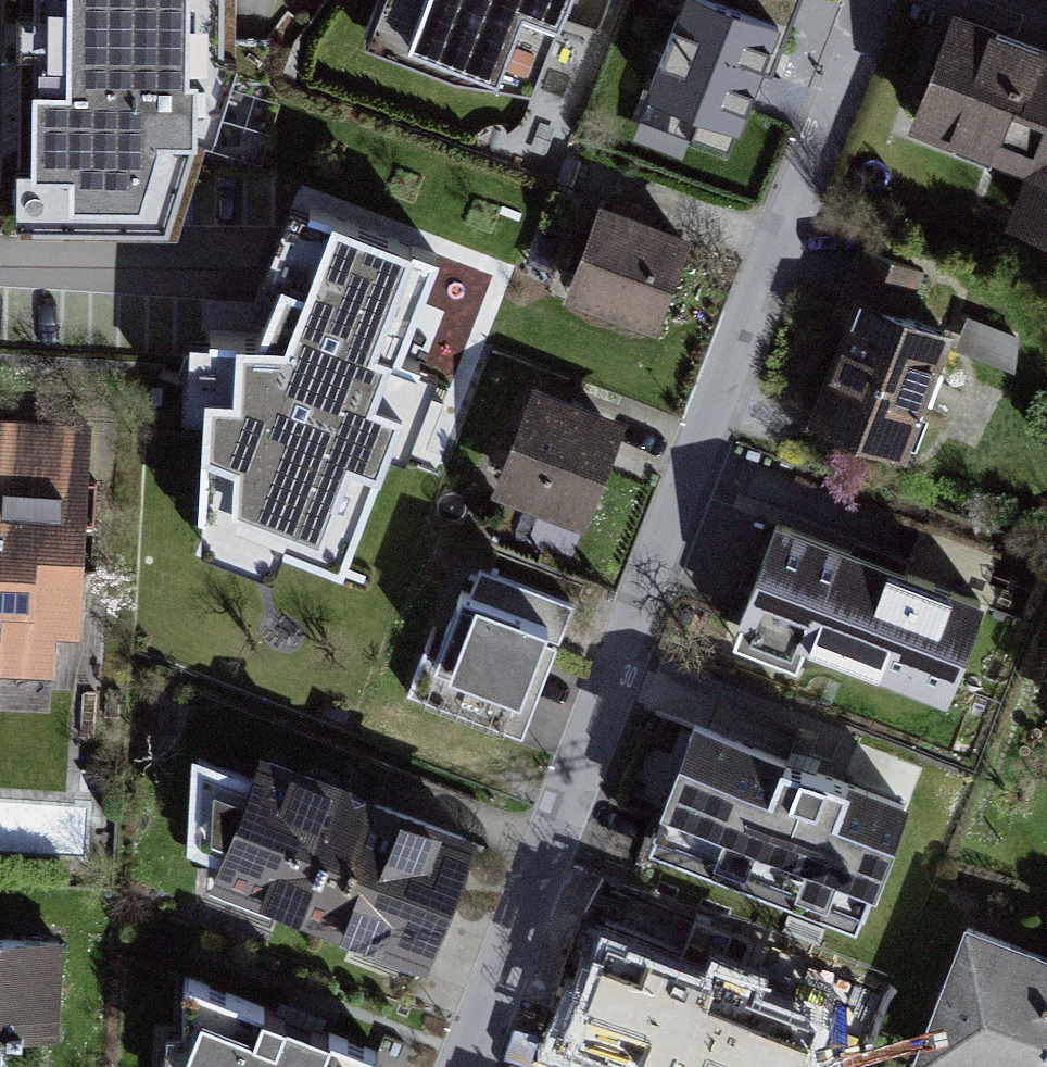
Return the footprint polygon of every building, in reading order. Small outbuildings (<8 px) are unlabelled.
[(36,51),(54,51),(57,173),(39,173),(40,214),(180,210),(197,146),(239,144),(232,0),(47,0),(48,11),(35,15),(36,51)] [(320,107),(553,191),(625,0),(359,0),(320,107)] [(643,68),(749,107),(787,0),(668,0),(643,68)] [(932,4),(892,117),(1002,156),(982,213),(1046,236),(1046,44),(932,4)] [(345,305),(444,340),(486,222),(337,169),(307,254),(340,266),(328,299),(345,305)] [(590,213),(556,302),(648,337),(682,248),(590,213)] [(853,250),(797,420),(895,451),(936,328),(909,319),(924,273),(853,250)] [(296,279),(216,251),(180,354),(246,378),(240,396),(270,407),(264,422),(296,433),(288,456),(390,492),(444,340),(345,305),(340,320),(288,301),(296,279)] [(525,390),(486,496),(578,530),(617,424),(525,390)] [(45,685),(45,653),(82,653),(85,424),(0,423),(0,684),(45,685)] [(756,515),(719,618),(930,692),(967,589),(756,515)] [(450,591),(403,701),(513,748),(570,615),(483,579),(473,601),(450,591)] [(1037,713),(1046,717),(1046,689),(1037,713)] [(894,799),(675,711),(628,825),(847,913),(894,799)] [(243,748),(191,891),(412,971),(464,828),(243,748)] [(903,1066),(1046,1066),(1046,953),(950,917),(895,1064),(903,1066)] [(544,1043),(616,1066),(681,1066),(686,1051),(732,1066),(740,1066),(768,984),(584,923),(544,1043)] [(0,931),(0,1033),(50,1036),(55,933),(0,931)] [(168,972),(158,1066),(357,1066),(363,1047),(168,972)]
